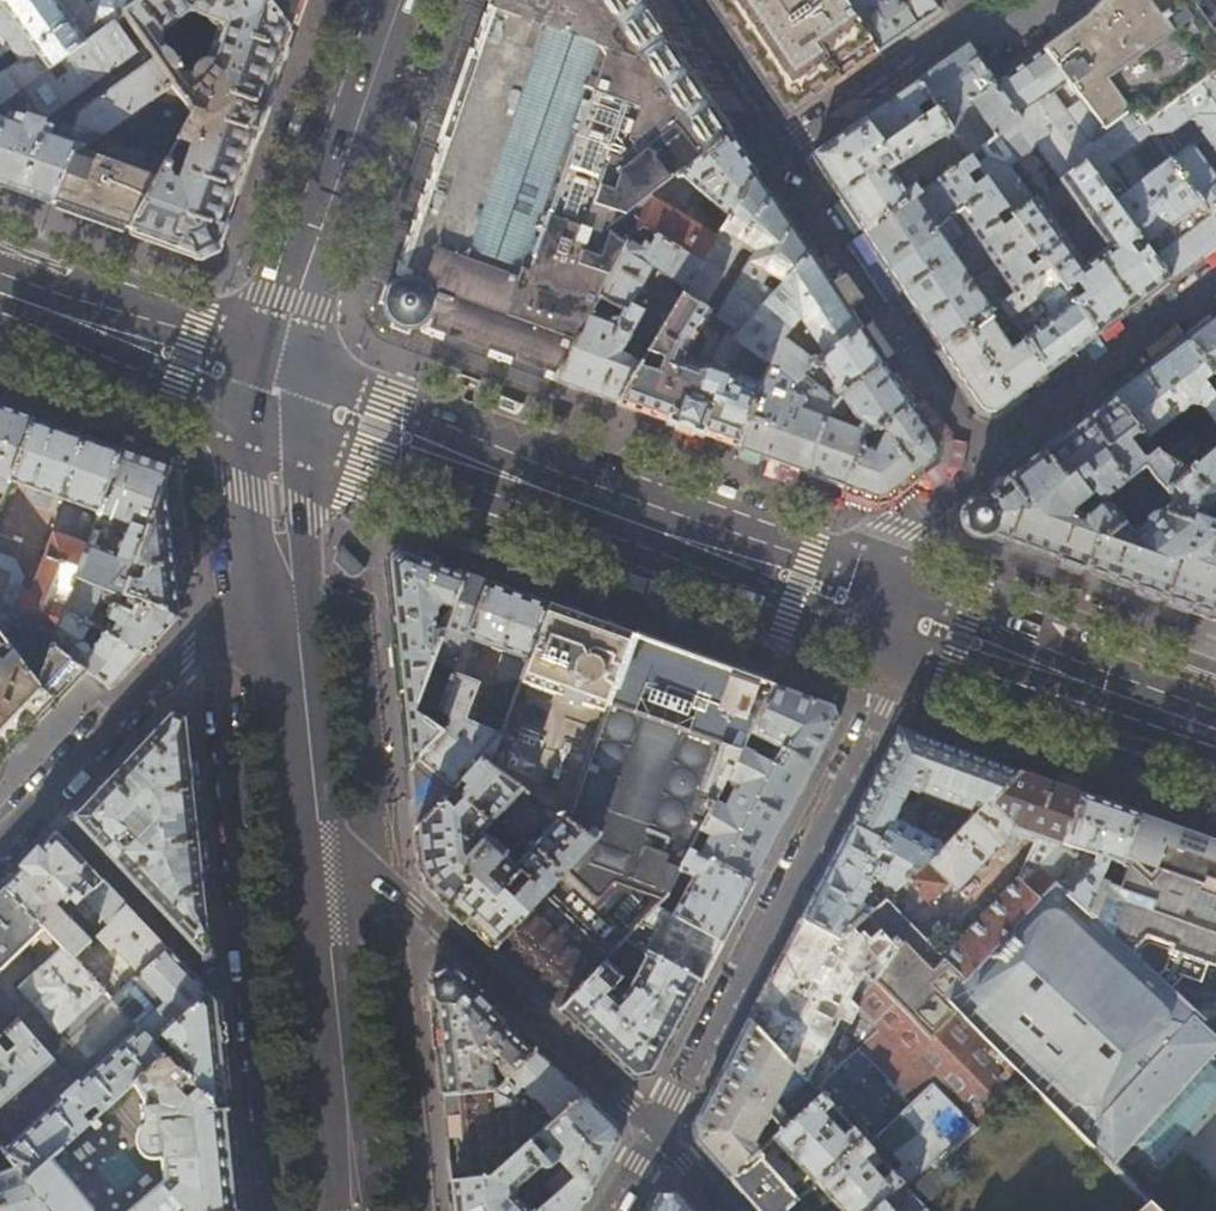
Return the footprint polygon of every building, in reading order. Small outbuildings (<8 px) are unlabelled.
[(115,20),(123,14),(133,7),(129,0),(93,0),(79,10),(72,0),(0,0),(0,35),(19,62),(0,76),(0,104),(115,20)] [(164,243),(199,255),(215,247),(259,120),(290,32),(266,0),(143,0),(133,7),(123,14),(155,58),(173,84),(171,85),(188,109),(192,115),(129,230),(164,243)] [(290,32),(301,0),(266,0),(290,32)] [(728,137),(637,0),(489,0),(483,18),(457,96),(429,176),(404,252),(385,307),(392,323),(419,333),(471,352),(511,366),(551,380),(624,247),(618,243),(606,232),(728,137)] [(736,42),(786,117),(832,85),(879,53),(843,0),(708,0),(736,42)] [(881,5),(877,0),(843,0),(879,53),(890,45),(915,28),(939,11),(932,0),(888,0),(881,5)] [(1086,20),(1071,30),(1043,50),(1104,133),(1132,112),(1143,128),(1199,86),(1215,74),(1215,11),(1208,0),(1100,0),(1086,20)] [(1215,11),(1215,0),(1208,0),(1215,11)] [(171,85),(173,84),(155,58),(80,111),(74,131),(47,122),(48,119),(45,118),(137,51),(115,20),(0,104),(0,185),(52,203),(79,150),(153,98),(171,85)] [(967,47),(945,63),(916,82),(928,100),(935,110),(950,131),(968,157),(1018,122),(993,85),(994,84),(967,47)] [(994,84),(993,85),(1018,122),(968,157),(968,158),(1049,269),(1097,335),(1131,309),(1168,281),(1074,156),(1104,133),(1043,50),(1019,67),(994,84)] [(1199,86),(1215,110),(1215,74),(1199,86)] [(915,109),(928,100),(916,82),(894,98),(862,120),(881,148),(922,119),(915,109)] [(1199,86),(1143,128),(1147,134),(1168,161),(1215,228),(1215,181),(1192,149),(1185,149),(1176,128),(1190,118),(1215,153),(1215,110),(1199,86)] [(188,109),(153,98),(79,150),(52,203),(89,216),(129,230),(192,115),(188,109)] [(935,110),(922,119),(881,148),(862,120),(812,155),(837,193),(863,232),(918,194),(913,186),(916,180),(909,171),(904,170),(900,165),(950,131),(935,110)] [(1143,128),(1132,112),(1104,133),(1074,156),(1168,281),(1199,257),(1215,244),(1215,228),(1168,161),(1163,165),(1125,193),(1105,165),(1140,139),(1147,134),(1143,128)] [(740,155),(728,137),(606,232),(618,243),(623,240),(640,231),(654,238),(699,264),(715,238),(674,213),(694,191),(727,218),(752,176),(753,174),(740,155)] [(1049,269),(968,158),(918,194),(863,232),(906,295),(941,348),(942,349),(1001,304),(1049,269)] [(766,197),(752,176),(727,218),(715,238),(699,264),(684,290),(680,296),(701,312),(741,245),(754,254),(714,322),(725,331),(734,338),(806,256),(807,256),(780,215),(767,196),(766,197)] [(639,252),(623,240),(618,243),(624,247),(551,380),(592,395),(617,404),(639,366),(621,356),(633,334),(631,333),(642,313),(630,307),(650,270),(684,290),(699,264),(654,238),(648,249),(642,246),(639,252)] [(833,294),(807,256),(806,256),(734,338),(768,364),(779,372),(790,381),(794,384),(822,354),(858,332),(833,294)] [(1067,358),(1097,335),(1049,269),(1001,304),(1016,328),(1024,340),(1045,375),(1067,358)] [(707,317),(701,312),(680,296),(639,366),(617,404),(687,429),(738,448),(760,386),(730,375),(739,352),(746,357),(747,356),(765,371),(768,364),(734,338),(725,331),(706,364),(698,361),(697,363),(683,357),(707,317)] [(1016,328),(1001,304),(942,349),(940,350),(964,384),(982,409),(995,413),(1020,394),(1045,375),(1024,340),(1009,351),(996,332),(1005,326),(1009,332),(1016,328)] [(1155,366),(1111,400),(1159,455),(1186,472),(1215,448),(1215,319),(1155,366)] [(868,346),(858,332),(822,354),(794,384),(790,381),(765,457),(783,464),(805,472),(824,420),(845,390),(881,366),(881,364),(868,346)] [(881,366),(845,390),(824,420),(805,472),(822,478),(844,486),(862,438),(911,409),(893,382),(881,366)] [(765,457),(790,381),(779,372),(772,390),(760,386),(738,448),(752,453),(765,457)] [(1186,472),(1159,455),(1111,400),(1069,431),(962,511),(965,531),(1029,554),(1080,572),(1176,606),(1191,611),(1215,620),(1215,448),(1186,472)] [(5,494),(10,481),(34,420),(0,408),(0,492),(5,494)] [(921,423),(911,409),(862,438),(844,486),(868,495),(871,496),(876,498),(887,495),(905,482),(933,460),(936,445),(921,423)] [(34,420),(10,481),(32,489),(28,498),(29,502),(45,506),(49,495),(64,500),(34,585),(24,582),(15,563),(21,545),(0,537),(0,634),(37,683),(51,644),(63,611),(64,608),(50,603),(55,591),(68,596),(75,577),(120,451),(76,435),(34,420)] [(168,457),(137,445),(133,455),(143,459),(165,467),(168,457)] [(133,455),(120,451),(75,577),(123,596),(131,574),(136,560),(163,486),(170,469),(165,467),(143,459),(133,455)] [(164,494),(163,486),(136,560),(148,565),(146,573),(131,574),(123,596),(176,616),(172,577),(169,540),(169,539),(164,494)] [(178,493),(164,494),(169,539),(182,538),(178,493)] [(361,563),(348,548),(341,553),(354,568),(361,563)] [(413,712),(464,575),(445,568),(414,556),(401,552),(387,563),(394,625),(409,768),(442,733),(431,725),(413,712)] [(474,578),(464,575),(413,712),(431,725),(452,672),(487,583),(474,578)] [(176,616),(123,596),(75,577),(68,596),(64,608),(63,611),(142,654),(158,637),(176,618),(176,616)] [(509,591),(487,583),(452,672),(458,675),(465,658),(470,660),(474,648),(480,650),(482,644),(503,652),(492,680),(495,687),(515,694),(548,605),(547,604),(517,594),(509,591)] [(602,625),(548,605),(515,694),(500,735),(488,767),(527,795),(567,808),(631,635),(602,625)] [(142,654),(63,611),(51,644),(85,670),(109,689),(125,671),(142,654)] [(22,738),(85,670),(51,644),(37,683),(0,634),(0,761),(22,738)] [(712,664),(631,635),(567,808),(562,821),(593,843),(544,895),(610,957),(625,940),(655,908),(665,897),(688,852),(697,833),(712,804),(714,801),(716,796),(724,782),(772,685),(712,664)] [(478,684),(458,675),(452,672),(431,725),(442,733),(409,768),(410,784),(412,800),(415,830),(443,801),(461,782),(480,761),(488,767),(500,735),(463,719),(478,684)] [(734,787),(723,809),(712,804),(697,833),(708,838),(698,857),(751,883),(785,820),(813,766),(837,720),(832,707),(800,695),(772,685),(724,782),(734,787)] [(196,785),(189,717),(170,712),(147,736),(91,795),(70,817),(123,873),(162,913),(215,969),(214,967),(196,785)] [(943,746),(899,730),(870,786),(849,825),(880,842),(891,818),(943,846),(1016,773),(943,746)] [(415,830),(417,846),(419,863),(420,869),(422,875),(425,882),(429,887),(434,892),(465,921),(494,949),(544,895),(593,843),(562,821),(527,795),(488,767),(480,761),(461,782),(466,788),(463,792),(463,797),(452,809),(443,801),(415,830)] [(410,784),(409,768),(400,769),(403,801),(412,800),(410,784)] [(1040,781),(1016,773),(943,846),(904,882),(926,903),(945,886),(944,885),(948,881),(956,889),(991,853),(995,857),(1000,852),(996,848),(1001,843),(1007,848),(1023,831),(1037,836),(1017,878),(940,961),(883,900),(871,911),(868,914),(898,953),(872,978),(873,979),(930,1037),(957,1009),(948,999),(1040,901),(1024,887),(1061,843),(1063,843),(1082,795),(1052,785),(1040,781)] [(1082,795),(1063,843),(1061,843),(1024,887),(1040,901),(1055,885),(1084,911),(1106,858),(1118,862),(1129,834),(1137,814),(1114,806),(1082,795)] [(1153,820),(1137,814),(1118,862),(1106,858),(1084,911),(1135,958),(1151,939),(1153,936),(1140,916),(1173,827),(1153,820)] [(825,871),(800,919),(840,939),(868,914),(871,911),(859,904),(872,879),(894,891),(904,882),(943,846),(891,818),(880,842),(849,825),(825,871)] [(1173,827),(1140,916),(1153,936),(1151,939),(1174,948),(1167,966),(1156,977),(1171,991),(1187,973),(1200,978),(1207,959),(1215,962),(1215,958),(1215,842),(1173,827)] [(32,858),(5,887),(50,935),(60,926),(68,936),(71,935),(84,948),(126,905),(100,878),(56,832),(32,858)] [(698,857),(688,852),(665,897),(655,908),(720,943),(735,916),(751,883),(698,857)] [(1084,911),(1055,885),(1040,901),(948,999),(957,1009),(1025,1077),(1158,1210),(1215,1210),(1215,1034),(1203,1022),(1203,1020),(1171,991),(1156,977),(1135,958),(1084,911)] [(50,935),(5,887),(0,891),(0,968),(34,935),(53,955),(62,947),(50,935)] [(494,949),(528,980),(561,1011),(610,957),(544,895),(494,949)] [(149,929),(126,905),(84,948),(73,959),(100,987),(134,958),(145,970),(168,950),(149,929)] [(720,943),(655,908),(625,940),(700,982),(720,943)] [(840,939),(800,919),(786,947),(762,992),(748,1020),(792,1068),(802,1079),(814,1092),(861,1049),(909,1103),(863,1144),(871,1154),(890,1173),(901,1185),(905,1190),(1025,1077),(957,1009),(930,1037),(873,979),(855,1006),(848,1002),(865,972),(872,978),(898,953),(868,914),(840,939)] [(651,1075),(674,1032),(700,982),(625,940),(610,957),(561,1011),(597,1044),(634,1078),(651,1075)] [(73,959),(62,947),(53,955),(18,989),(57,1034),(58,1033),(95,1071),(140,1029),(111,999),(100,987),(73,959)] [(200,984),(168,950),(145,970),(111,999),(140,1029),(153,1043),(162,1035),(209,993),(200,984)] [(442,1095),(461,1093),(496,1090),(534,1050),(498,1016),(446,968),(430,976),(436,1036),(442,1095)] [(218,1002),(209,993),(162,1035),(178,1052),(170,1061),(185,1078),(197,1090),(219,1113),(229,1110),(223,1056),(218,1002)] [(0,1000),(0,1151),(1,1152),(63,1099),(62,1098),(75,1086),(51,1061),(52,1060),(0,1000)] [(754,1142),(792,1068),(748,1020),(717,1079),(694,1124),(696,1142),(707,1155),(729,1179),(757,1153),(761,1150),(754,1142)] [(153,1043),(140,1029),(95,1071),(79,1085),(77,1084),(75,1086),(62,1098),(63,1099),(1,1152),(15,1168),(24,1179),(49,1158),(131,1086),(165,1056),(153,1043)] [(496,1090),(461,1093),(463,1115),(470,1180),(490,1179),(531,1142),(536,1137),(527,1129),(540,1115),(543,1111),(554,1121),(583,1095),(557,1071),(534,1050),(496,1090)] [(165,1056),(131,1086),(143,1100),(144,1122),(142,1123),(140,1125),(138,1127),(136,1130),(135,1132),(134,1135),(134,1138),(134,1141),(134,1144),(135,1148),(136,1150),(138,1152),(140,1154),(142,1156),(145,1158),(147,1159),(150,1160),(153,1160),(156,1160),(159,1159),(162,1158),(162,1179),(136,1200),(123,1210),(239,1210),(233,1162),(229,1110),(219,1113),(197,1090),(185,1102),(179,1102),(170,1092),(185,1078),(170,1061),(165,1056)] [(1025,1077),(905,1190),(924,1210),(1158,1210),(1025,1077)] [(819,1097),(814,1092),(802,1079),(794,1089),(791,1087),(773,1122),(781,1131),(819,1097)] [(463,1115),(461,1093),(442,1095),(444,1105),(445,1116),(463,1115)] [(554,1121),(550,1125),(537,1136),(549,1148),(542,1154),(531,1142),(490,1179),(470,1180),(451,1182),(453,1204),(454,1210),(529,1210),(515,1196),(516,1195),(517,1193),(517,1191),(516,1189),(543,1165),(544,1166),(548,1167),(550,1166),(553,1165),(559,1160),(566,1167),(543,1188),(552,1198),(580,1173),(592,1187),(604,1165),(617,1143),(615,1125),(597,1108),(583,1095),(554,1121)] [(819,1097),(781,1131),(774,1138),(815,1182),(860,1141),(851,1131),(842,1138),(836,1131),(843,1123),(835,1115),(828,1122),(820,1114),(828,1107),(819,1097)] [(527,1129),(536,1137),(537,1136),(550,1125),(540,1115),(527,1129)] [(101,1210),(123,1210),(136,1200),(132,1196),(150,1180),(102,1124),(58,1161),(101,1210)] [(860,1141),(815,1182),(815,1183),(842,1210),(872,1210),(884,1200),(901,1185),(890,1173),(882,1181),(864,1161),(871,1154),(863,1144),(860,1141)] [(729,1179),(758,1210),(784,1210),(797,1199),(757,1153),(729,1179)] [(93,1209),(49,1158),(24,1179),(36,1193),(51,1210),(93,1210),(93,1209)] [(11,1203),(36,1193),(24,1179),(15,1168),(0,1174),(0,1206),(11,1203)] [(592,1187),(580,1173),(552,1198),(539,1210),(578,1210),(592,1187)] [(905,1190),(901,1185),(884,1200),(893,1210),(924,1210),(905,1190)] [(675,1191),(657,1193),(648,1207),(646,1210),(693,1210),(675,1191)] [(11,1203),(15,1210),(51,1210),(36,1193),(11,1203)] [(884,1200),(872,1210),(893,1210),(884,1200)] [(11,1203),(0,1206),(0,1210),(15,1210),(11,1203)]
